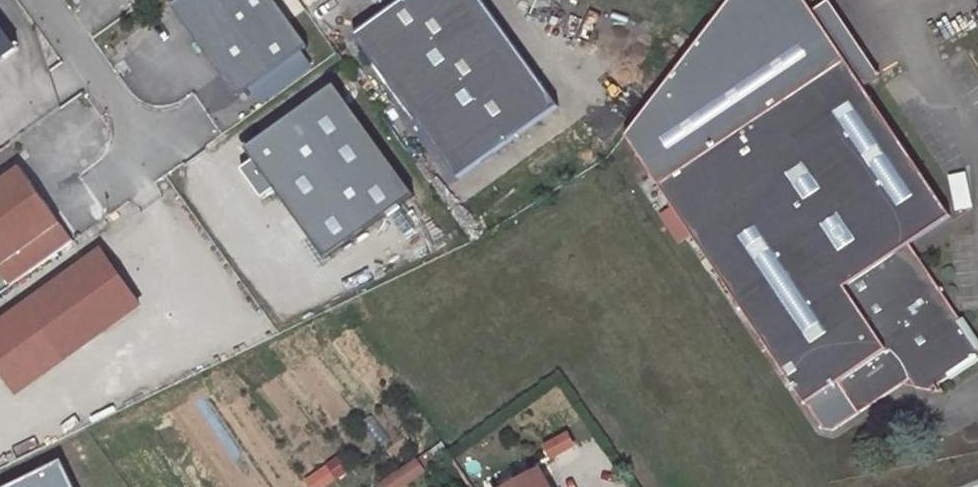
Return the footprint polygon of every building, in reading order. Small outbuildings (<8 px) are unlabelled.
[(175,6),(240,97),(311,46),(278,0),(184,0),(175,6)] [(341,38),(442,179),(543,107),(467,0),(394,0),(341,38)] [(662,186),(661,186),(808,405),(826,431),(835,434),(911,381),(918,389),(936,391),(977,359),(977,344),(912,246),(954,216),(806,0),(735,0),(627,136),(662,186)] [(8,59),(5,55),(15,48),(0,27),(0,64),(8,59)] [(335,85),(245,148),(254,161),(241,170),(262,199),(275,190),(324,260),(414,196),(335,85)] [(12,285),(74,240),(21,167),(0,182),(0,268),(12,285)] [(102,251),(0,325),(0,361),(21,390),(140,303),(102,251)] [(542,455),(568,441),(559,427),(533,441),(542,455)] [(413,470),(403,458),(368,484),(370,486),(387,486),(413,470)] [(55,469),(17,486),(63,486),(55,469)] [(530,469),(497,486),(538,486),(530,469)]
